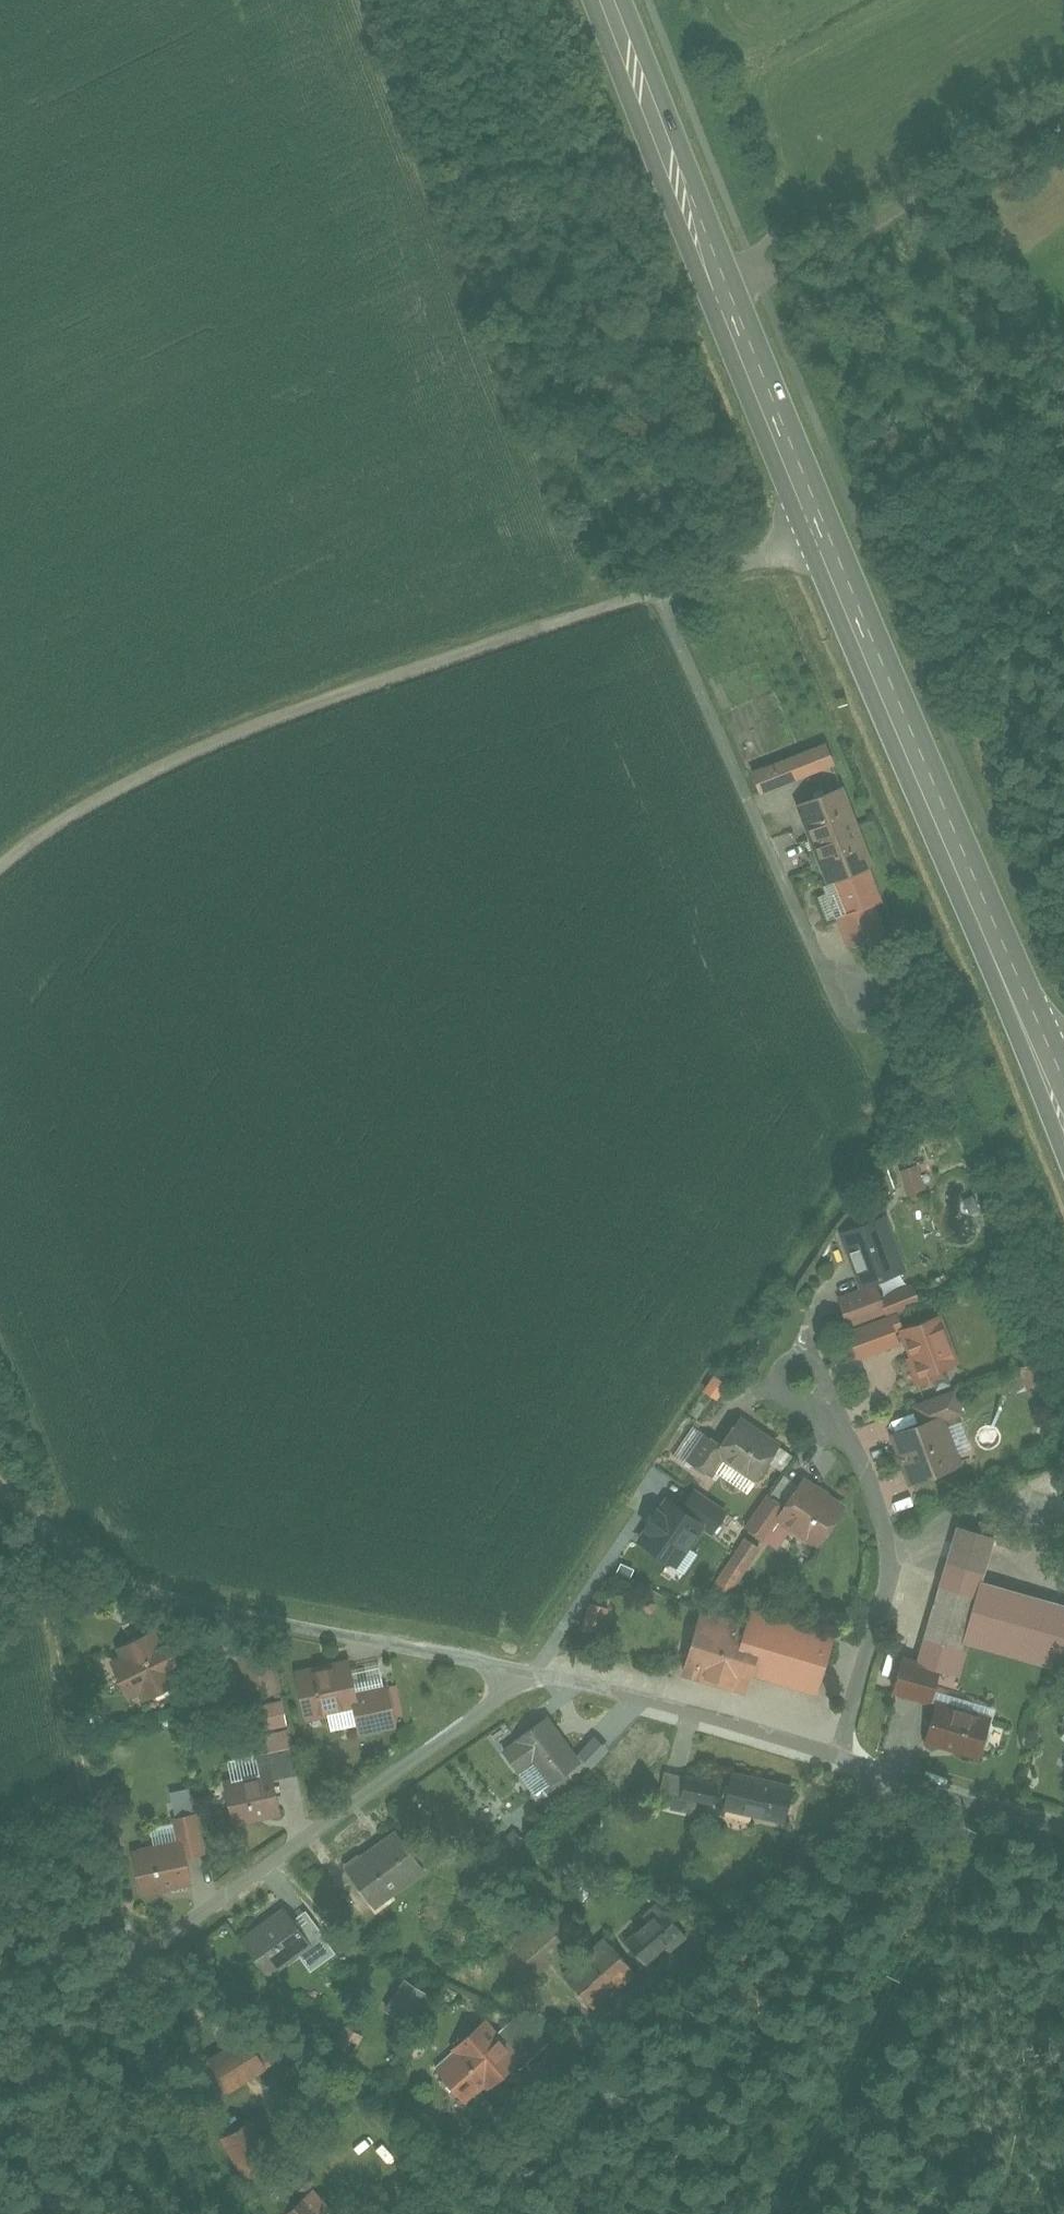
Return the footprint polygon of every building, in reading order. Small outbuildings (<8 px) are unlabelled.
[(828,745),(754,773),(761,793),(836,765),(828,745)] [(848,790),(801,806),(827,884),(837,881),(869,868),(875,867),(848,790)] [(869,868),(837,881),(849,912),(839,916),(852,950),(895,934),(869,868)] [(885,1215),(840,1230),(858,1284),(903,1269),(885,1215)] [(878,1284),(836,1299),(846,1326),(917,1300),(911,1285),(882,1296),(878,1284)] [(898,1312),(850,1328),(859,1356),(902,1342),(895,1322),(901,1320),(898,1312)] [(941,1314),(903,1326),(911,1353),(907,1355),(915,1382),(941,1374),(938,1365),(955,1360),(941,1314)] [(924,1426),(946,1418),(962,1413),(956,1396),(918,1408),(924,1426)] [(724,1460),(759,1483),(784,1445),(741,1417),(722,1446),(724,1460)] [(924,1426),(893,1437),(910,1485),(964,1466),(946,1418),(924,1426)] [(714,1477),(724,1460),(722,1446),(707,1436),(691,1463),(714,1477)] [(788,1526),(821,1547),(847,1506),(806,1480),(788,1509),(780,1521),(788,1526)] [(694,1490),(681,1509),(705,1526),(703,1528),(712,1535),(729,1512),(694,1490)] [(780,1521),(788,1509),(771,1498),(751,1531),(776,1546),(788,1526),(780,1521)] [(638,1540),(675,1566),(703,1528),(705,1526),(681,1509),(668,1499),(638,1540)] [(993,1537),(956,1528),(940,1593),(970,1600),(977,1575),(983,1576),(993,1537)] [(759,1550),(744,1541),(726,1571),(741,1580),(759,1550)] [(977,1575),(970,1600),(959,1638),(1063,1668),(1063,1599),(983,1576),(977,1575)] [(970,1600),(940,1593),(929,1638),(957,1645),(959,1638),(970,1600)] [(610,1609),(590,1602),(581,1629),(601,1636),(610,1609)] [(653,1603),(645,1608),(650,1614),(657,1608),(653,1603)] [(742,1630),(704,1619),(688,1671),(752,1690),(756,1674),(819,1692),(837,1633),(749,1607),(742,1630)] [(124,1660),(115,1664),(130,1698),(140,1694),(144,1704),(173,1691),(167,1678),(186,1669),(175,1644),(166,1648),(159,1632),(120,1649),(124,1660)] [(250,1698),(283,1692),(276,1652),(242,1658),(250,1698)] [(350,1657),(295,1668),(307,1721),(355,1711),(362,1709),(357,1689),(350,1657)] [(942,1667),(906,1658),(897,1692),(934,1701),(942,1667)] [(388,1682),(357,1689),(362,1709),(355,1711),(361,1732),(398,1723),(388,1682)] [(255,1730),(284,1726),(280,1699),(251,1703),(255,1730)] [(993,1721),(937,1705),(927,1744),(982,1759),(993,1721)] [(583,1764),(551,1718),(506,1749),(522,1772),(533,1764),(550,1788),(583,1764)] [(709,1799),(713,1777),(684,1771),(680,1793),(709,1799)] [(793,1790),(735,1777),(728,1809),(786,1822),(793,1790)] [(277,1778),(229,1786),(236,1823),(283,1816),(277,1778)] [(172,1814),(176,1837),(184,1835),(186,1850),(201,1847),(194,1810),(172,1814)] [(176,1837),(136,1843),(143,1886),(191,1878),(186,1850),(184,1835),(176,1837)] [(397,1836),(348,1872),(375,1908),(423,1873),(397,1836)] [(556,1901),(491,1953),(515,1982),(579,1930),(556,1901)] [(684,1935),(655,1904),(642,1916),(647,1921),(625,1942),(643,1961),(664,1942),(670,1948),(684,1935)] [(287,1912),(243,1941),(267,1978),(311,1950),(287,1912)] [(634,1975),(604,1943),(567,1977),(597,2010),(634,1975)] [(416,2022),(432,1997),(402,1977),(385,2003),(416,2022)] [(515,2012),(497,2029),(525,2063),(528,2065),(561,2033),(515,2012)] [(497,2029),(488,2019),(451,2049),(456,2055),(440,2068),(467,2100),(486,2085),(490,2091),(525,2063),(497,2029)] [(260,2025),(186,2063),(201,2094),(276,2056),(260,2025)] [(350,2029),(342,2049),(354,2053),(362,2033),(350,2029)] [(254,2116),(224,2133),(248,2175),(278,2159),(254,2116)] [(275,2212),(277,2213),(327,2213),(329,2212),(307,2185),(275,2212)]
